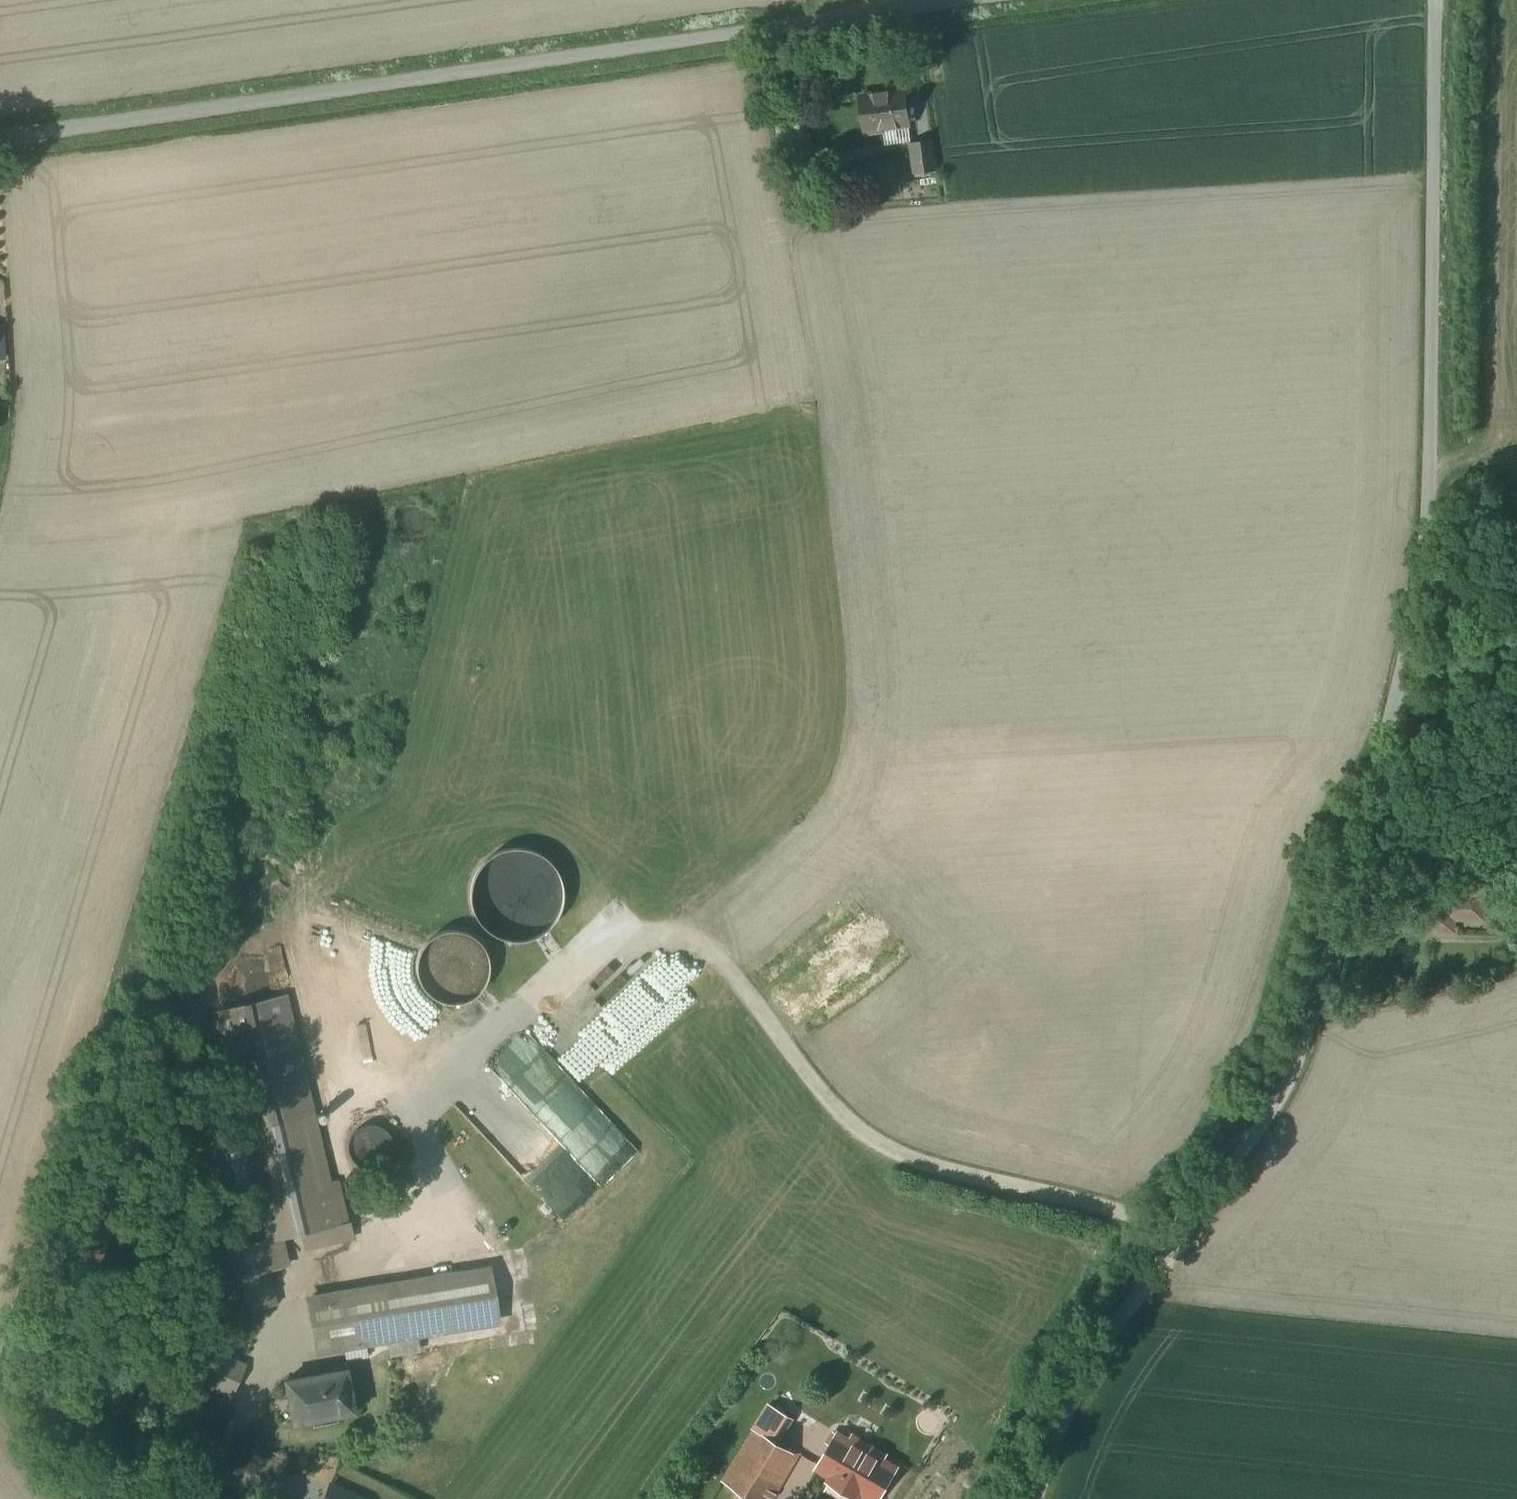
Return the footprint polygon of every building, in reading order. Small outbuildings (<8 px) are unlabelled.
[(910,90),(857,98),(863,138),(916,130),(910,90)] [(940,145),(916,148),(919,177),(943,174),(940,145)] [(528,940),(542,934),(551,925),(559,914),(562,902),(562,889),(559,876),(552,865),(542,856),(531,851),(520,849),(508,849),(497,853),(487,859),(479,867),(472,880),(469,894),(471,908),(477,921),(487,932),(500,939),(514,942),(528,940)] [(1463,886),(1429,886),(1429,896),(1428,897),(1428,931),(1454,931),(1454,920),(1484,920),(1484,906),(1496,906),(1496,883),(1464,883),(1463,886)] [(470,935),(457,931),(443,932),(431,938),(421,948),(416,960),(416,974),(420,987),(430,997),(442,1003),(455,1005),(469,1001),(480,993),(487,982),(490,968),(488,955),(481,943),(470,935)] [(287,995),(247,1004),(247,1005),(215,1013),(242,1129),(314,1111),(287,995)] [(314,1111),(242,1129),(259,1205),(269,1239),(269,1240),(282,1237),(348,1221),(340,1187),(332,1188),(314,1111)] [(371,1124),(367,1125),(363,1126),(360,1127),(357,1130),(354,1132),(352,1135),(350,1139),(349,1142),(349,1146),(349,1150),(350,1154),(351,1157),(353,1160),(355,1163),(358,1166),(362,1168),(365,1169),(369,1170),(373,1170),(376,1170),(380,1168),(383,1167),(386,1165),(389,1162),(391,1159),(393,1155),(394,1152),(395,1148),(394,1144),(394,1141),(392,1137),(390,1134),(388,1131),(385,1129),(382,1127),(378,1125),(374,1124),(371,1124)] [(269,1239),(212,1252),(222,1297),(226,1314),(275,1302),(268,1269),(289,1264),(282,1237),(269,1240),(269,1239)] [(488,1270),(330,1296),(339,1346),(388,1338),(390,1353),(402,1351),(419,1348),(417,1333),(496,1319),(488,1270)] [(330,1296),(309,1299),(318,1350),(339,1346),(330,1296)] [(246,1364),(223,1353),(208,1387),(231,1397),(246,1364)] [(346,1367),(320,1372),(320,1373),(285,1380),(294,1423),(312,1420),(313,1425),(338,1420),(337,1415),(355,1411),(346,1367)] [(724,1482),(753,1498),(773,1498),(800,1453),(792,1448),(790,1450),(773,1440),(789,1415),(772,1405),(724,1482)] [(839,1435),(817,1469),(831,1477),(829,1481),(857,1497),(859,1493),(869,1498),(877,1498),(895,1468),(882,1460),(884,1455),(853,1437),(850,1442),(839,1435)] [(322,1498),(360,1498),(329,1485),(322,1498)]
